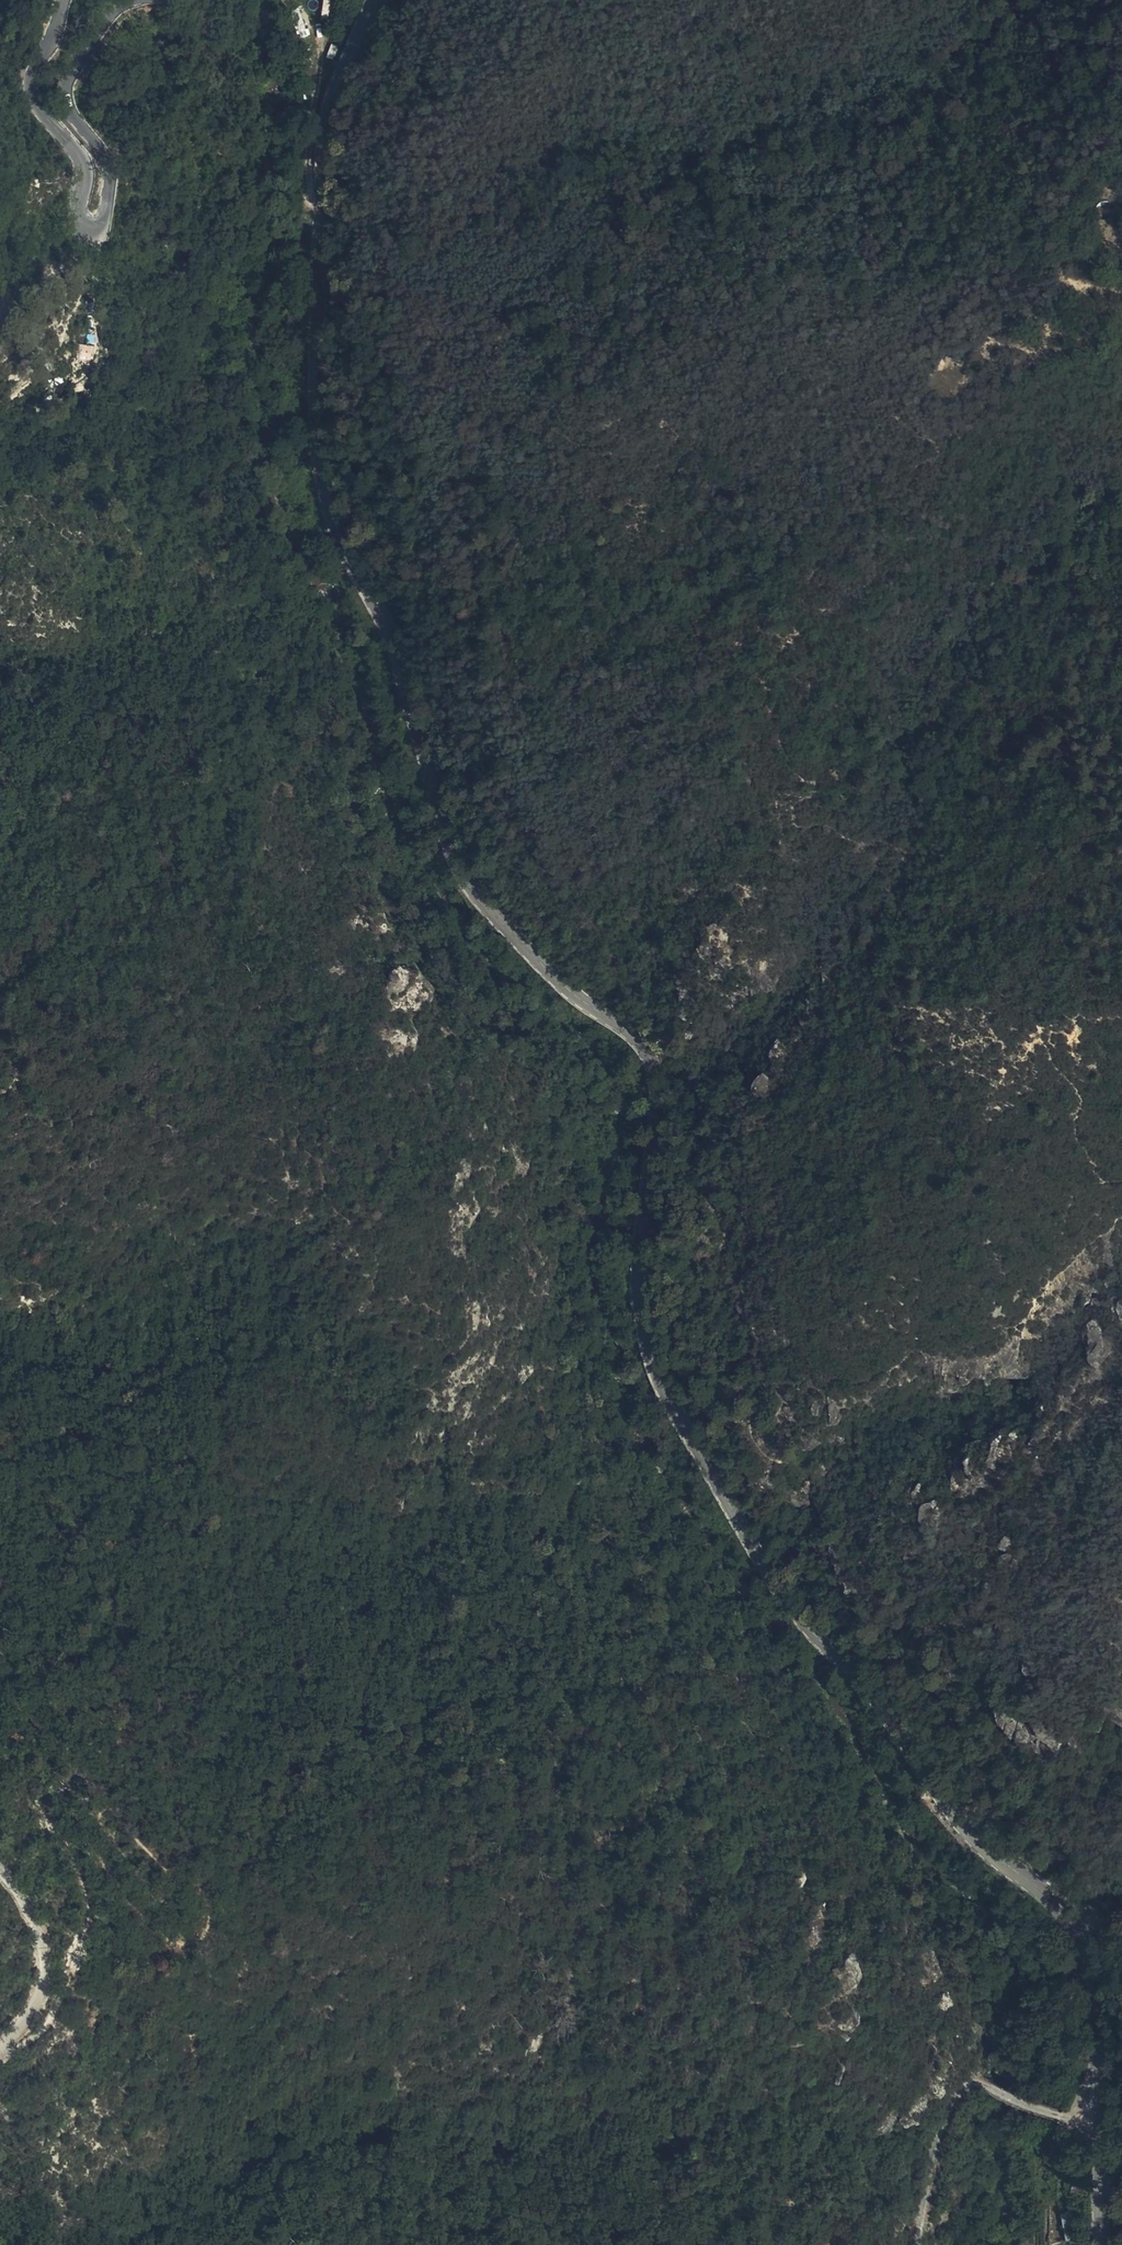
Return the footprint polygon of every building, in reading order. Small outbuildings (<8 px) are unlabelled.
[(83,359),(96,355),(93,343),(80,347),(83,359)] [(519,346),(509,343),(504,360),(514,363),(519,346)] [(1112,1701),(1107,1711),(1121,1719),(1121,1706),(1112,1701)]
